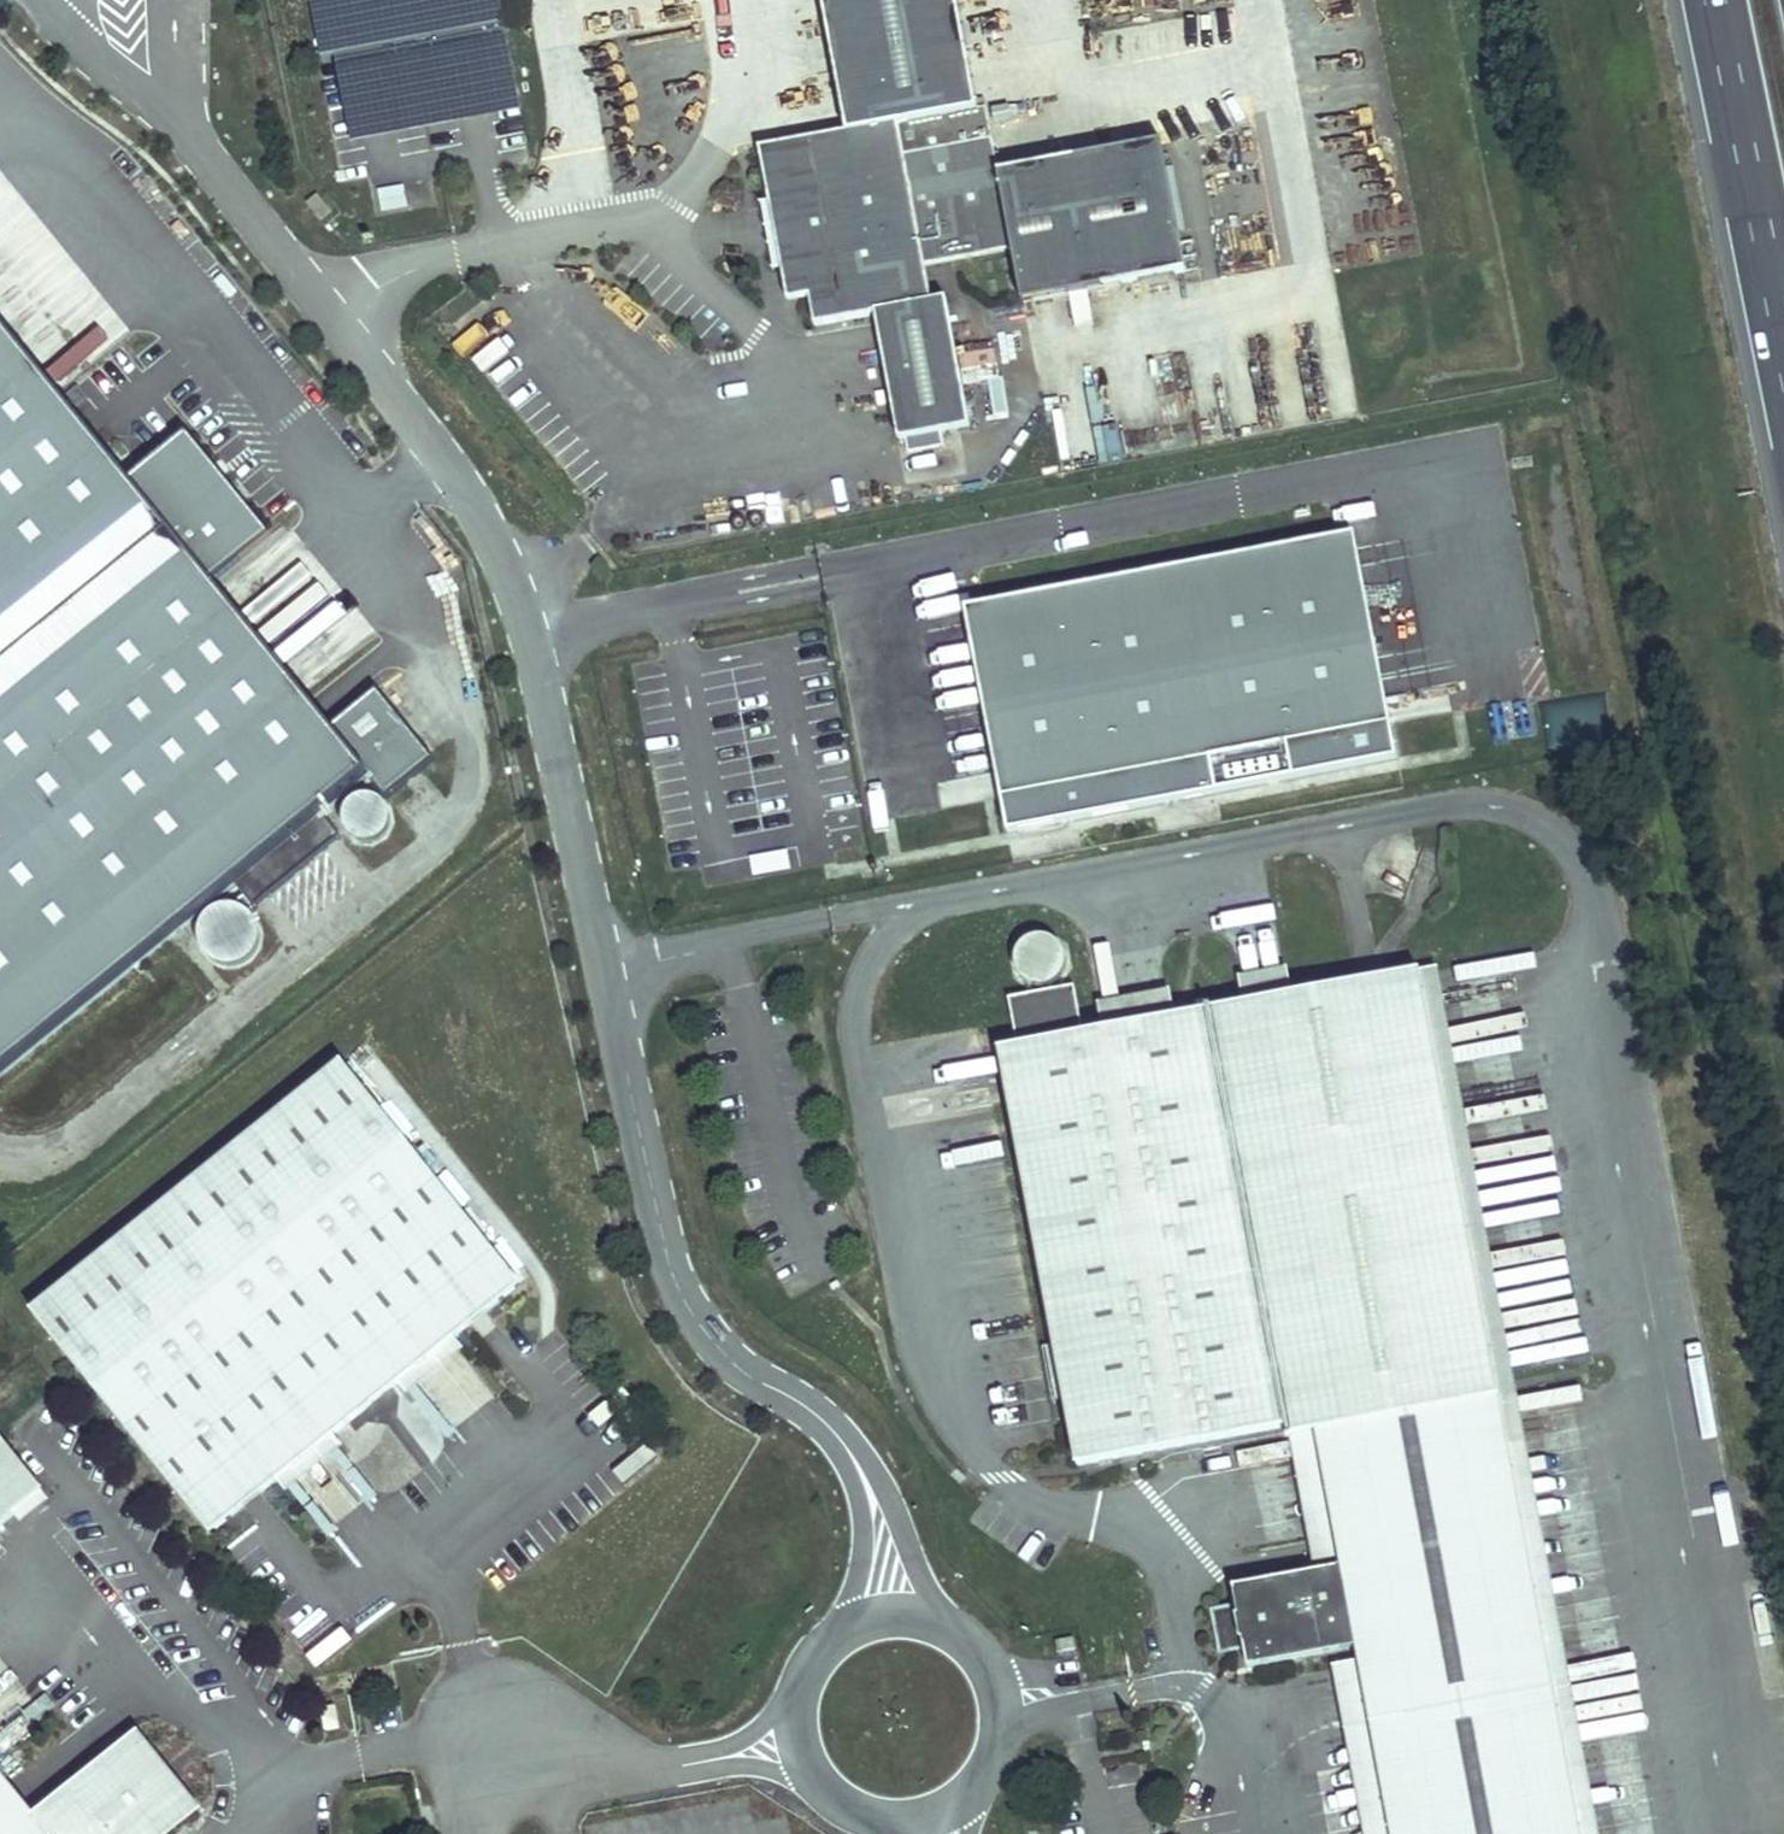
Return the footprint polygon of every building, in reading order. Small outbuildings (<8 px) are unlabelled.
[(1028,292),(1190,259),(1164,131),(1002,163),(989,97),(979,99),(960,0),(826,0),(850,122),(762,139),(778,218),(781,236),(786,263),(813,286),(819,317),(881,304),(905,429),(911,428),(914,443),(950,436),(947,421),(975,415),(950,289),(935,292),(934,291),(922,294),(915,258),(927,256),(1017,238),(1028,292)] [(403,186),(381,189),(383,208),(406,205),(403,186)] [(321,223),(331,214),(317,197),(306,205),(321,223)] [(773,237),(781,236),(778,218),(770,220),(773,237)] [(922,294),(934,291),(927,256),(915,258),(922,294)] [(792,290),(813,286),(786,263),(792,290)] [(1068,295),(1075,328),(1093,324),(1086,291),(1068,295)] [(235,885),(245,898),(236,906),(250,913),(342,838),(322,814),(367,777),(387,800),(435,761),(377,690),(331,728),(214,584),(272,537),(187,432),(129,480),(0,323),(0,1078),(235,885)] [(1372,726),(1338,547),(984,615),(1018,793),(1000,797),(1007,833),(1397,759),(1390,722),(1372,726)] [(1542,699),(1545,747),(1607,742),(1603,694),(1542,699)] [(1069,970),(1050,931),(1013,948),(1032,988),(1069,970)] [(1500,1392),(1418,966),(998,1048),(1079,1463),(1288,1422),(1290,1433),(1318,1427),(1344,1562),(1233,1584),(1238,1611),(1223,1614),(1227,1637),(1243,1634),(1248,1662),(1359,1641),(1396,1833),(1586,1833),(1500,1392)] [(206,1526),(517,1277),(340,1056),(29,1305),(206,1526)] [(42,1486),(0,1434),(0,1520),(42,1486)] [(1070,1637),(1052,1640),(1054,1652),(1072,1649),(1070,1637)] [(36,1818),(0,1773),(0,1833),(151,1833),(186,1806),(134,1739),(36,1818)]
